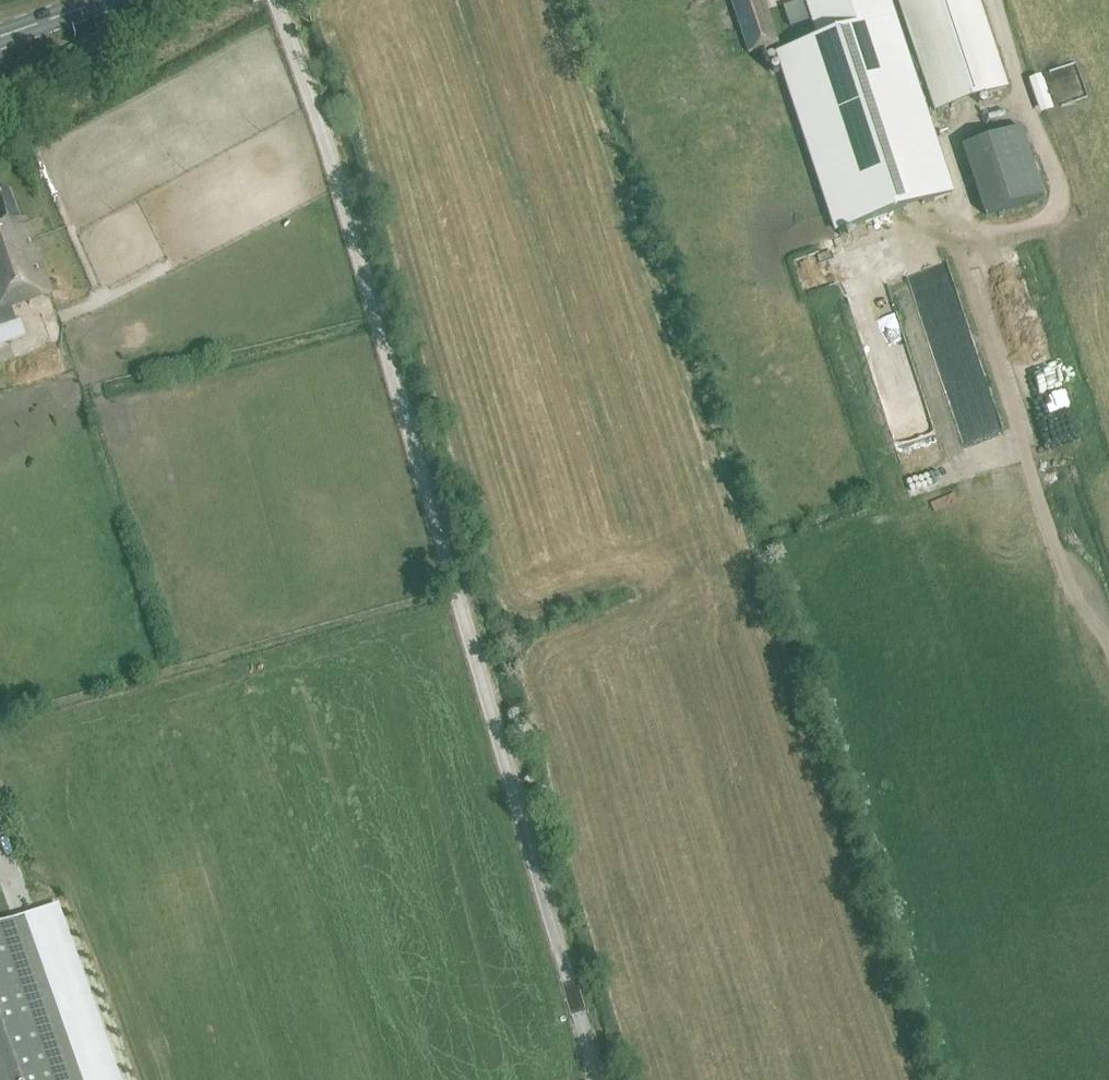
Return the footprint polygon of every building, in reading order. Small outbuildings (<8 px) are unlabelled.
[(748,55),(777,45),(763,0),(730,0),(748,55)] [(810,3),(822,38),(780,52),(839,232),(950,196),(885,0),(820,0),(810,3)] [(794,24),(804,21),(799,7),(811,3),(810,0),(785,0),(794,24)] [(936,111),(1007,88),(978,0),(899,0),(936,111)] [(986,213),(1046,199),(1028,127),(968,142),(986,213)] [(15,322),(9,307),(50,293),(24,219),(19,221),(10,193),(0,197),(0,327),(15,322)] [(0,926),(0,1079),(80,1079),(22,919),(0,926)]
